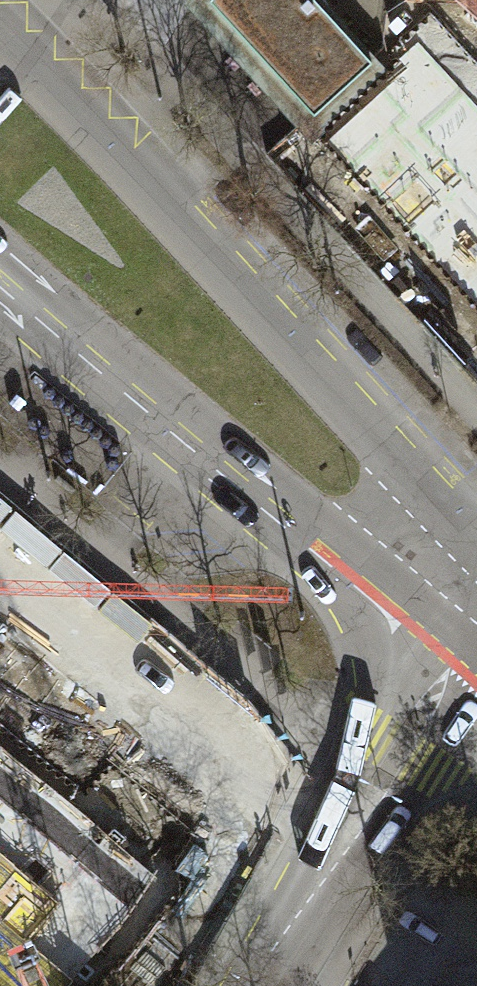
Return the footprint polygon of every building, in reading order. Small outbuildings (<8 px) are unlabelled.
[(311,0),(229,0),(230,10),(226,13),(256,45),(260,41),(319,106),(367,62),(311,0)] [(327,123),(379,75),(367,62),(319,106),(260,41),(256,45),(327,123)] [(147,678),(0,598),(0,711),(89,759),(0,923),(0,985),(94,985),(190,812),(100,763),(147,678)]
